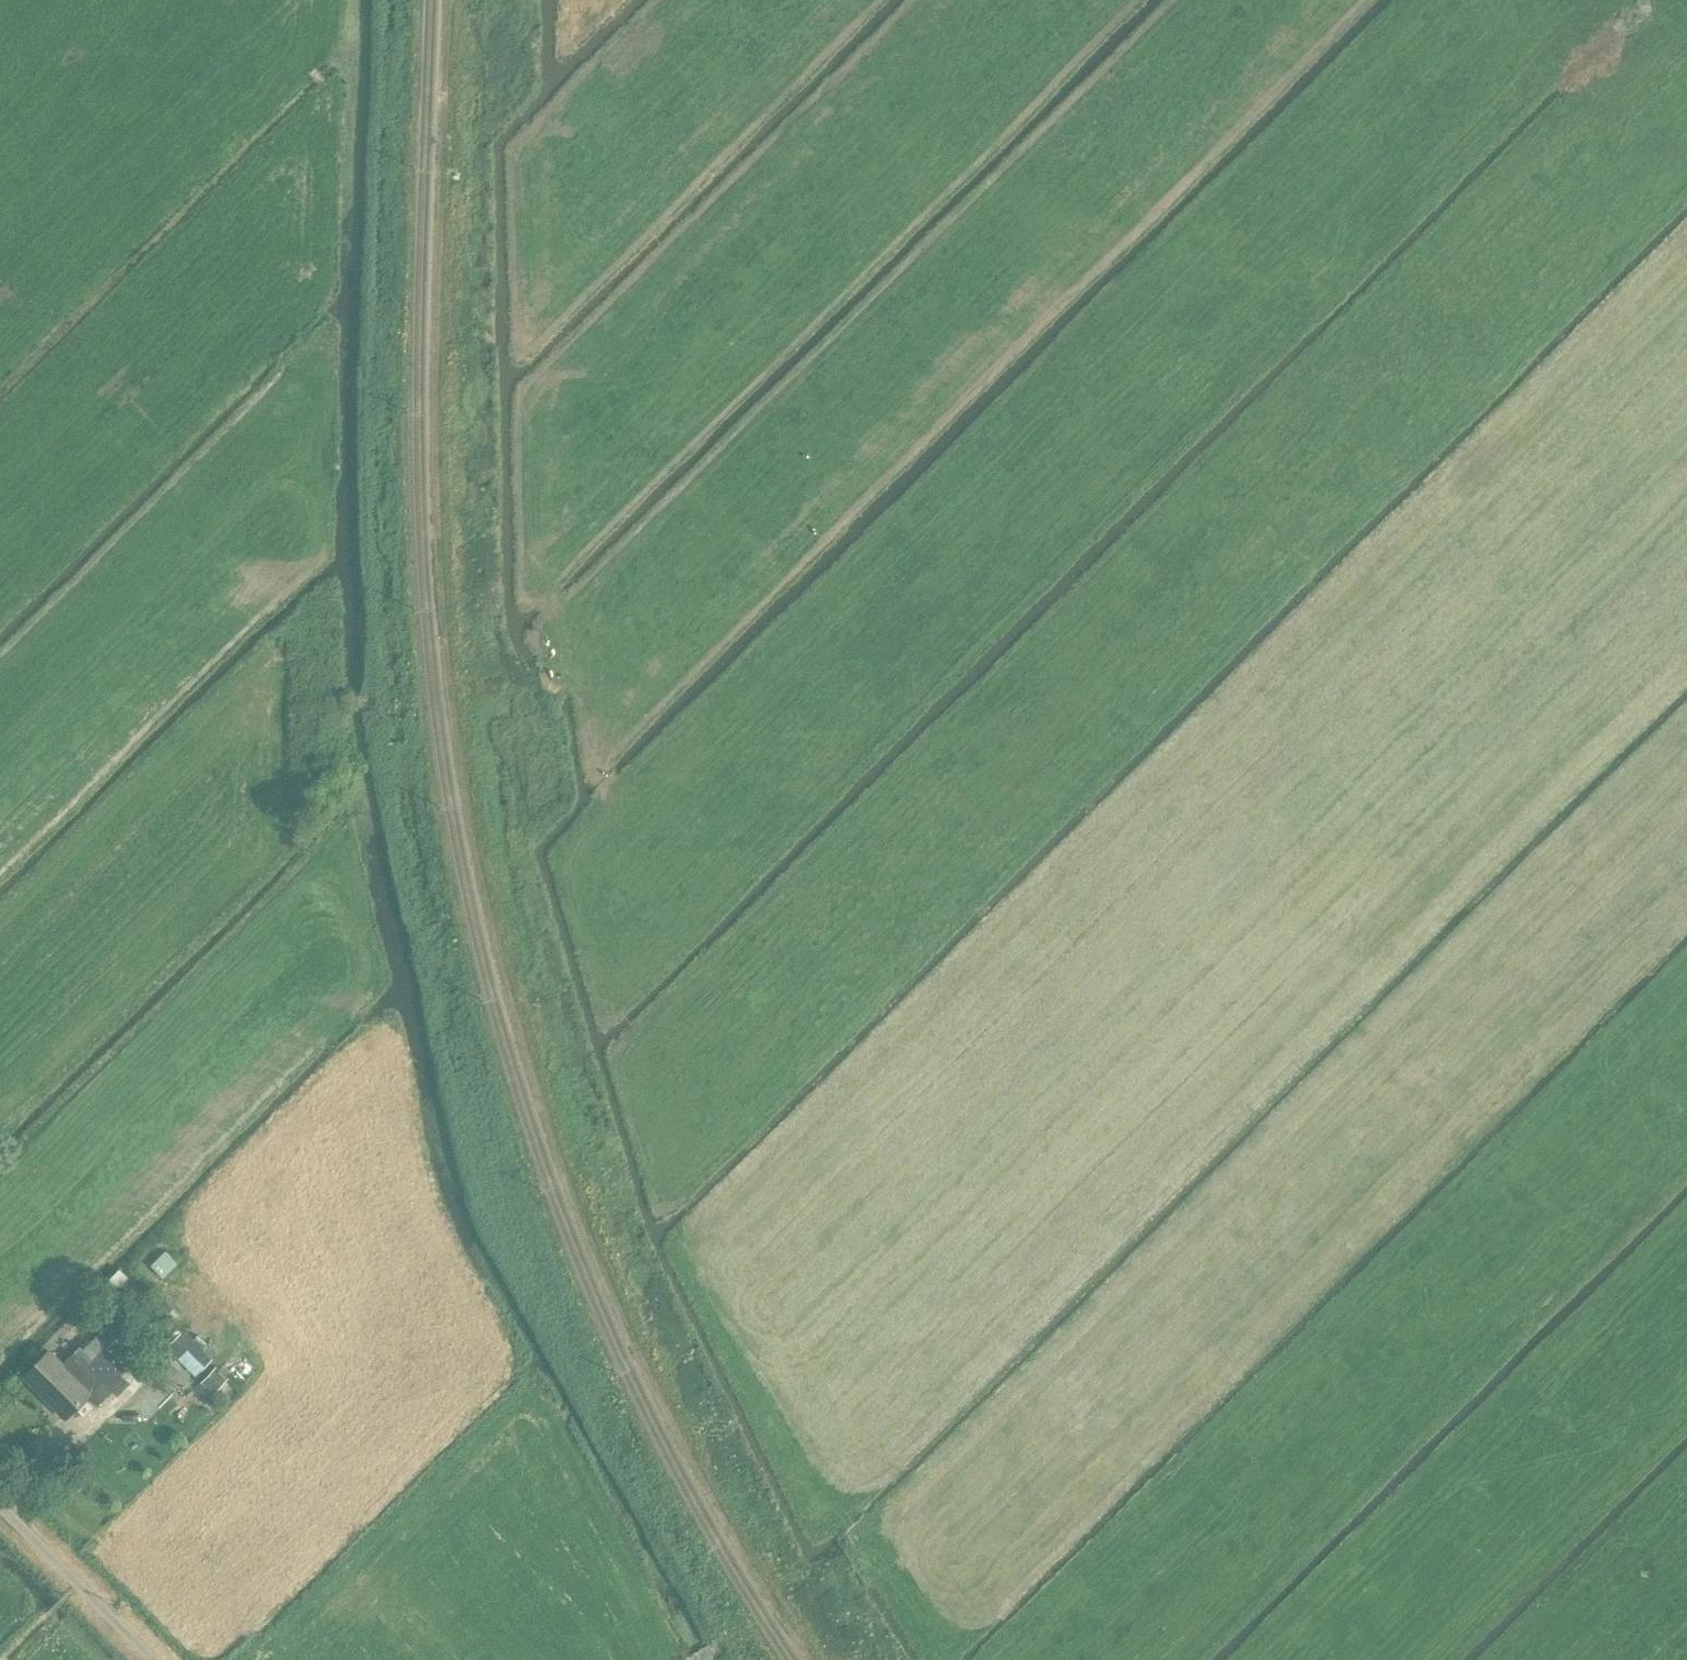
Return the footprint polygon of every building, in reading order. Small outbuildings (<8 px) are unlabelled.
[(151,1265),(163,1277),(178,1263),(165,1250),(151,1265)] [(48,1352),(23,1377),(63,1418),(85,1396),(87,1394),(98,1405),(111,1391),(112,1390),(117,1395),(130,1382),(121,1373),(127,1367),(106,1347),(118,1335),(107,1324),(95,1336),(81,1349),(79,1347),(75,1351),(74,1353),(68,1359),(61,1365),(48,1352)] [(183,1331),(168,1346),(197,1374),(211,1359),(202,1350),(202,1349),(193,1341),(183,1331)] [(216,1369),(202,1383),(213,1393),(227,1379),(216,1369)]
